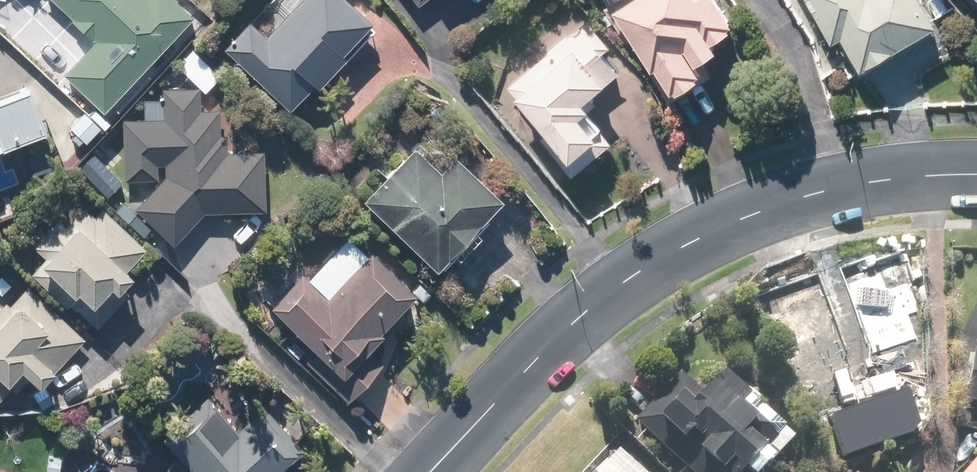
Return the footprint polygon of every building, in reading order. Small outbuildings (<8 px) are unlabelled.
[(58,78),(97,116),(190,24),(167,0),(50,0),(93,43),(58,78)] [(336,0),(295,0),(259,40),(243,26),(217,54),(284,114),(310,85),(315,90),(369,30),(336,0)] [(667,100),(695,81),(688,71),(711,56),(706,48),(735,29),(715,0),(599,0),(667,100)] [(912,0),(801,0),(828,46),(836,42),(855,74),(930,30),(912,0)] [(976,10),(976,0),(967,0),(976,10)] [(607,51),(584,23),(505,89),(543,134),(537,139),(570,178),(609,146),(576,108),(617,74),(601,56),(607,51)] [(0,99),(0,142),(2,149),(43,133),(27,89),(0,99)] [(193,91),(160,90),(159,119),(119,119),(119,138),(128,138),(128,154),(122,154),(123,181),(155,181),(129,210),(170,247),(201,213),(258,214),(259,155),(222,155),(222,137),(215,137),(215,113),(193,112),(193,91)] [(358,204),(428,272),(493,204),(447,160),(433,174),(409,151),(358,204)] [(142,252),(99,209),(89,219),(82,211),(62,231),(56,225),(31,251),(42,262),(27,276),(61,310),(72,298),(80,306),(75,312),(93,330),(129,293),(122,286),(130,278),(123,271),(142,252)] [(409,297),(345,238),(303,282),(298,277),(266,312),(311,354),(301,365),(343,404),(378,366),(360,350),(409,297)] [(0,292),(0,394),(3,391),(9,397),(21,386),(28,393),(82,343),(27,285),(10,302),(0,291),(0,292)] [(761,317),(774,350),(780,348),(808,419),(811,422),(813,424),(816,426),(818,427),(821,429),(824,431),(827,432),(830,433),(833,434),(837,435),(840,436),(843,436),(846,437),(849,437),(853,437),(856,437),(859,437),(863,436),(866,436),(869,435),(872,434),(875,433),(878,432),(881,430),(884,429),(887,427),(890,425),(892,423),(895,421),(897,419),(899,416),(901,414),(903,411),(905,408),(907,406),(901,391),(925,382),(904,330),(898,332),(884,298),(850,312),(840,287),(761,317)] [(679,411),(669,401),(642,428),(685,471),(757,471),(786,444),(717,374),(679,411)] [(289,455),(256,416),(231,438),(200,403),(155,442),(182,471),(269,471),(289,455)] [(609,455),(592,471),(626,471),(609,455)] [(974,460),(963,471),(976,471),(976,463),(974,460)]
